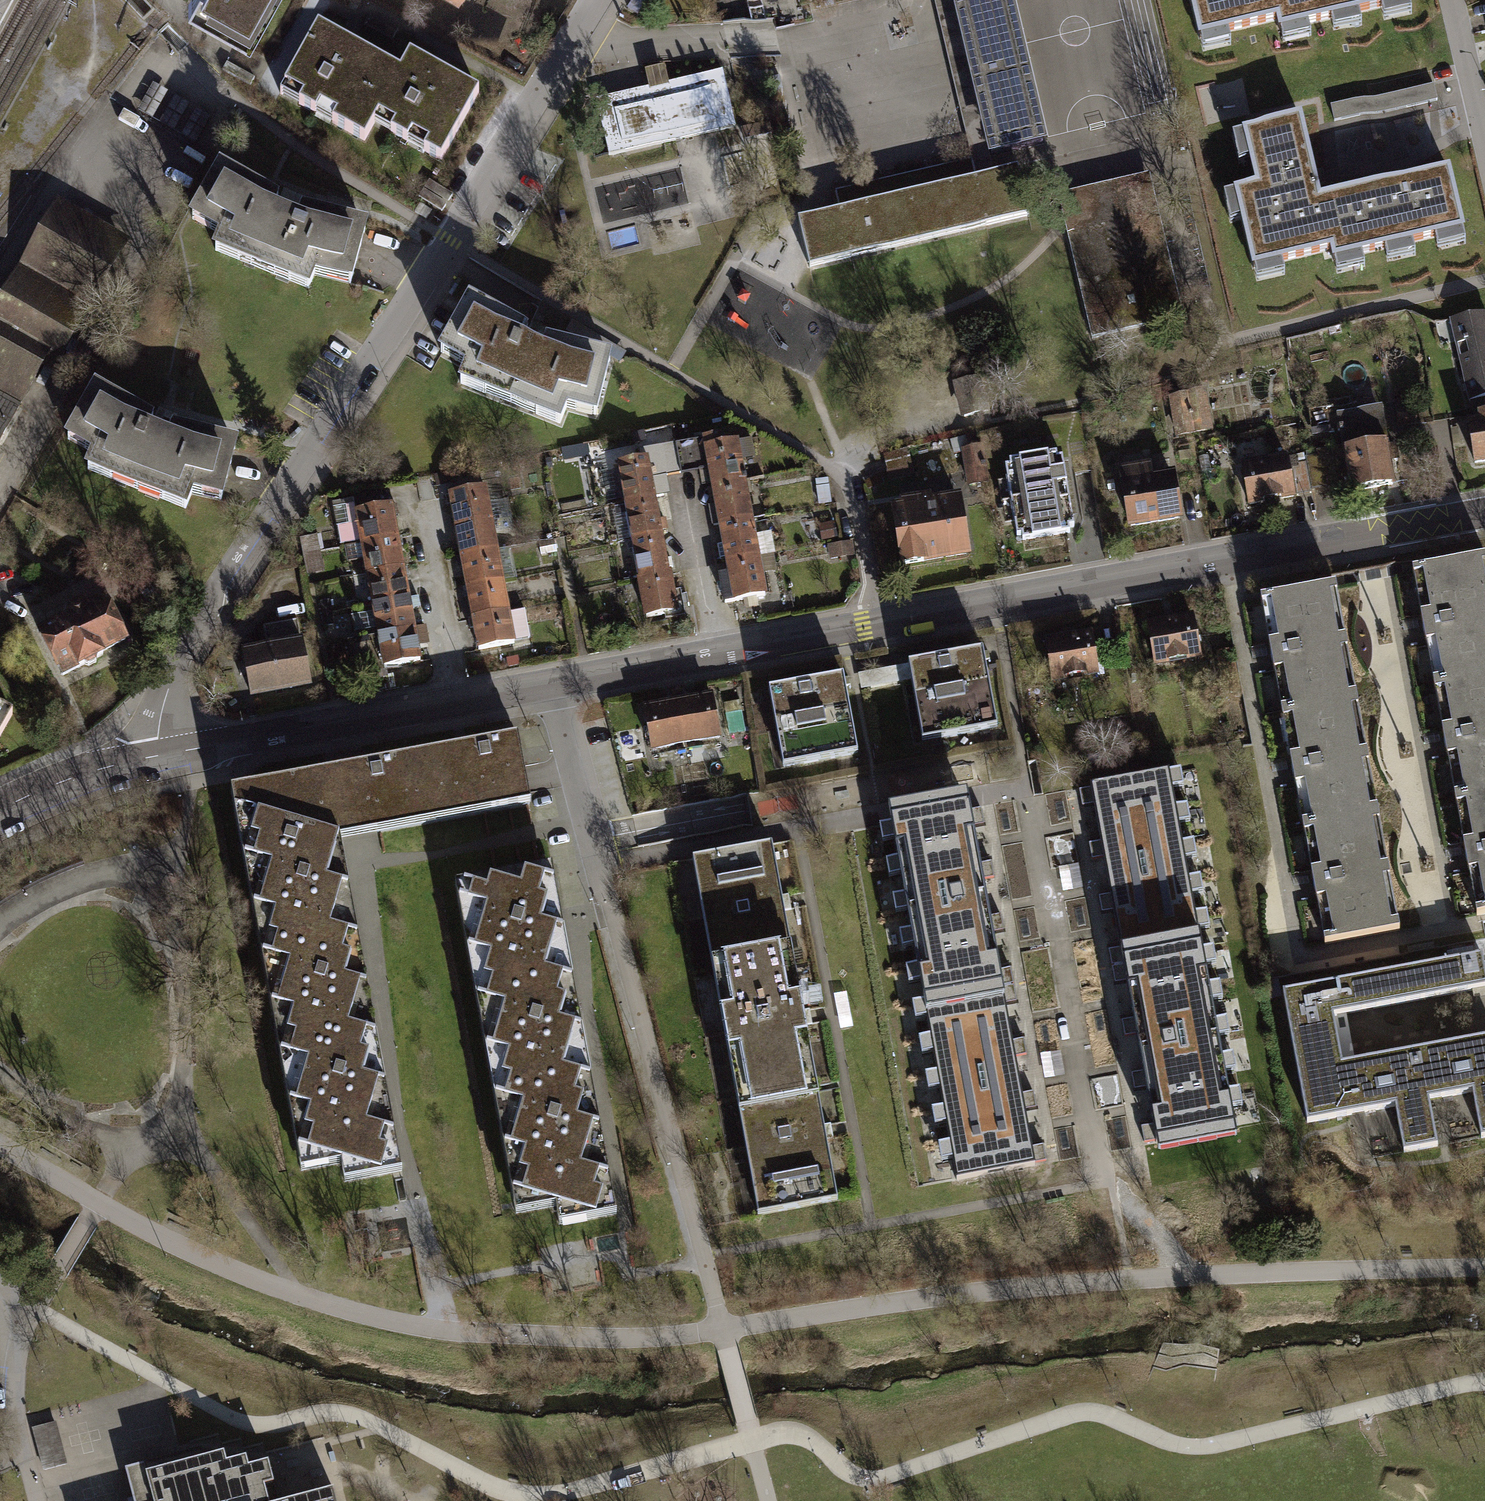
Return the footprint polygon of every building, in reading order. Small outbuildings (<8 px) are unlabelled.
[(251,32),(269,0),(194,0),(251,32)] [(993,170),(990,156),(953,0),(934,0),(972,159),(975,174),(993,170)] [(990,156),(1043,144),(1009,0),(953,0),(990,156)] [(1317,25),(1311,0),(1190,0),(1200,41),(1277,23),(1280,34),(1317,25)] [(1408,0),(1311,0),(1317,25),(1409,3),(1408,0)] [(370,13),(366,19),(399,38),(403,31),(370,13)] [(375,119),(398,77),(345,48),(315,32),(283,92),(302,102),(297,111),(311,118),(315,112),(333,121),(329,128),(361,145),(375,119)] [(398,77),(375,119),(392,128),(387,138),(405,148),(410,139),(428,149),(423,157),(438,165),(475,97),(436,76),(407,61),(398,77)] [(249,90),(254,82),(227,66),(222,75),(249,90)] [(735,126),(722,71),(666,84),(663,70),(645,74),(649,89),(596,101),(609,156),(735,126)] [(1434,85),(1331,109),(1335,124),(1437,100),(1434,85)] [(1333,263),(1371,254),(1357,193),(1319,202),(1315,183),(1301,121),(1244,134),(1257,189),(1236,194),(1253,270),(1331,252),(1333,263)] [(1029,215),(1018,171),(976,180),(975,174),(972,159),(836,191),(840,212),(799,221),(809,266),(1029,215)] [(279,221),(268,216),(274,206),(219,171),(190,217),(217,233),(210,250),(307,290),(314,274),(349,287),(364,231),(293,215),(289,226),(279,221)] [(685,172),(605,188),(612,219),(692,203),(685,172)] [(1463,233),(1449,172),(1408,182),(1357,193),(1371,254),(1463,233)] [(1081,190),(1058,195),(1065,223),(1067,235),(1104,227),(1107,242),(1126,238),(1122,223),(1158,214),(1149,174),(1081,190)] [(430,180),(419,197),(441,212),(452,194),(438,186),(430,180)] [(19,406),(48,355),(56,360),(120,251),(55,213),(0,307),(0,441),(19,406)] [(1182,317),(1158,214),(1122,223),(1126,238),(1107,242),(1104,227),(1067,235),(1091,338),(1182,317)] [(526,356),(516,351),(522,342),(467,306),(438,352),(465,368),(458,385),(555,426),(562,410),(595,419),(607,365),(540,350),(537,361),(526,356)] [(1484,316),(1454,323),(1446,325),(1466,407),(1484,403),(1484,316)] [(977,379),(957,384),(965,417),(984,412),(977,379)] [(158,432),(152,430),(155,421),(96,387),(65,441),(92,456),(85,472),(190,515),(195,498),(226,506),(227,502),(242,445),(175,428),(171,438),(158,432)] [(1212,435),(1204,394),(1165,402),(1173,443),(1212,435)] [(1389,447),(1382,411),(1336,419),(1343,455),(1384,447),(1389,447)] [(1466,427),(1473,471),(1484,469),(1484,423),(1466,427)] [(977,435),(954,442),(957,454),(964,452),(969,484),(986,482),(980,448),(977,435)] [(705,487),(715,485),(744,480),(737,442),(722,445),(721,436),(675,445),(680,473),(702,470),(705,487)] [(619,464),(626,503),(655,498),(666,496),(662,476),(680,473),(675,445),(641,450),(643,460),(619,464)] [(1384,447),(1343,455),(1351,499),(1393,491),(1384,447)] [(916,475),(909,451),(883,457),(884,461),(889,481),(916,475)] [(1018,535),(1019,539),(1066,530),(1065,526),(1071,525),(1059,456),(1054,457),(1054,452),(1005,460),(1006,464),(1002,465),(1014,535),(1018,535)] [(1297,504),(1287,459),(1239,469),(1249,514),(1297,504)] [(1182,526),(1174,478),(1151,482),(1149,469),(1117,474),(1128,536),(1182,526)] [(714,526),(721,525),(752,520),(744,480),(715,485),(718,506),(711,507),(714,526)] [(832,507),(827,483),(815,486),(820,510),(832,507)] [(445,502),(451,533),(491,526),(484,494),(445,502)] [(626,503),(633,541),(662,536),(655,498),(626,503)] [(341,549),(345,548),(400,537),(396,512),(395,505),(357,512),(354,500),(334,504),(341,549)] [(967,562),(958,501),(928,505),(927,500),(887,506),(897,572),(967,562)] [(727,558),(728,563),(758,557),(752,520),(721,525),(725,545),(718,546),(721,559),(727,558)] [(451,533),(457,565),(497,558),(491,526),(451,533)] [(835,527),(820,531),(823,544),(838,541),(835,527)] [(309,538),(300,539),(303,555),(321,552),(318,536),(309,538)] [(633,541),(640,579),(668,575),(662,536),(633,541)] [(365,564),(367,575),(407,568),(401,541),(400,537),(345,548),(349,563),(364,561),(365,564)] [(539,543),(540,556),(557,553),(555,540),(539,543)] [(852,546),(828,550),(830,562),(854,558),(852,546)] [(321,552),(303,555),(307,575),(311,575),(325,572),(321,552)] [(722,576),(727,603),(766,595),(758,557),(728,563),(730,575),(722,576)] [(457,565),(463,597),(503,589),(497,558),(457,565)] [(1412,571),(1413,575),(1421,617),(1423,629),(1424,636),(1426,645),(1434,687),(1484,677),(1484,558),(1412,571)] [(367,575),(372,606),(412,599),(407,572),(407,568),(367,575)] [(640,579),(646,618),(666,615),(666,618),(684,615),(680,592),(671,593),(668,575),(640,579)] [(1335,588),(1335,586),(1260,600),(1272,664),(1282,715),(1357,701),(1335,588)] [(463,597),(469,629),(509,621),(503,589),(463,597)] [(372,606),(378,638),(417,630),(414,610),(421,608),(420,602),(419,598),(412,599),(372,606)] [(40,632),(63,676),(84,665),(88,666),(96,662),(98,658),(104,655),(102,651),(126,639),(104,599),(86,609),(83,606),(78,604),(70,608),(69,613),(70,617),(40,632)] [(319,609),(322,627),(334,625),(331,607),(319,609)] [(1187,614),(1137,623),(1145,669),(1195,660),(1187,614)] [(247,675),(252,701),(314,689),(304,640),(301,640),(298,620),(264,626),(266,635),(268,646),(243,651),(245,664),(239,665),(241,676),(245,676),(247,675)] [(469,629),(475,660),(515,653),(509,621),(469,629)] [(378,638),(385,671),(423,663),(421,648),(425,647),(431,646),(427,627),(417,630),(378,638)] [(1086,631),(1035,640),(1043,685),(1094,676),(1086,631)] [(982,652),(869,672),(872,688),(912,681),(923,739),(995,726),(985,672),(983,661),(982,652)] [(844,677),(770,691),(784,768),(859,754),(846,685),(844,677)] [(1434,687),(1434,689),(1442,731),(1444,743),(1446,752),(1448,760),(1455,801),(1456,801),(1484,795),(1484,677),(1434,687)] [(688,704),(679,705),(686,744),(720,737),(713,699),(688,704)] [(1378,815),(1357,701),(1282,715),(1294,780),(1303,829),(1378,815)] [(669,707),(645,711),(651,750),(686,744),(679,705),(669,707)] [(482,744),(382,762),(396,839),(537,814),(531,777),(523,736),(482,744)] [(328,771),(224,790),(238,868),(337,850),(380,842),(396,839),(382,762),(374,763),(328,771)] [(1080,792),(1082,809),(1089,807),(1094,806),(1097,821),(1188,805),(1181,769),(1091,786),(1091,790),(1080,792)] [(1456,801),(1455,801),(1463,844),(1466,856),(1467,865),(1469,874),(1477,916),(1484,914),(1484,795),(1456,801)] [(867,824),(874,865),(975,846),(972,828),(978,827),(984,826),(981,811),(968,813),(967,805),(867,824)] [(1089,845),(1092,862),(1105,860),(1194,843),(1188,805),(1097,821),(1101,843),(1096,844),(1089,845)] [(1399,930),(1378,815),(1303,829),(1315,891),(1325,944),(1399,930)] [(1110,888),(1111,892),(1200,875),(1194,843),(1105,860),(1107,873),(1109,884),(1110,888)] [(776,846),(694,861),(714,971),(796,953),(787,903),(776,846)] [(874,865),(880,899),(980,882),(994,880),(991,864),(985,865),(979,866),(975,846),(874,865)] [(238,868),(260,988),(358,970),(343,881),(337,850),(238,868)] [(456,882),(478,1002),(577,984),(573,961),(555,864),(539,867),(522,870),(497,875),(456,882)] [(1114,913),(1117,929),(1207,911),(1200,875),(1111,892),(1112,896),(1099,899),(1102,915),(1109,914),(1114,913)] [(880,899),(886,930),(986,913),(986,909),(980,882),(880,899)] [(1110,952),(1113,968),(1214,949),(1207,911),(1117,929),(1121,950),(1116,951),(1110,952)] [(886,930),(893,966),(994,948),(992,935),(998,934),(1004,933),(1001,917),(988,919),(986,913),(886,930)] [(893,966),(899,1005),(1001,988),(1014,986),(1011,970),(1005,972),(1000,973),(994,948),(893,966)] [(1127,983),(1130,999),(1220,982),(1214,949),(1113,968),(1115,986),(1121,985),(1127,983)] [(796,953),(714,971),(742,1122),(825,1106),(827,1106),(809,1017),(796,953)] [(1276,992),(1299,1127),(1384,1113),(1391,1155),(1425,1149),(1418,1107),(1465,1099),(1472,1142),(1484,1139),(1484,1044),(1346,1067),(1337,1015),(1481,991),(1475,958),(1276,992)] [(260,988),(281,1106),(380,1088),(377,1071),(358,970),(260,988)] [(1122,1023),(1125,1039),(1137,1037),(1227,1020),(1220,982),(1130,999),(1134,1021),(1129,1022),(1122,1023)] [(478,1002),(500,1120),(599,1101),(593,1072),(577,984),(478,1002)] [(899,1005),(905,1041),(1009,1023),(1005,1006),(1010,1005),(1017,1004),(1014,986),(1001,988),(899,1005)] [(1142,1064),(1143,1068),(1233,1051),(1227,1020),(1137,1037),(1142,1061),(1142,1064)] [(905,1041),(912,1077),(1015,1060),(1027,1057),(1024,1041),(1018,1043),(1012,1044),(1009,1023),(905,1041)] [(1146,1090),(1149,1103),(1240,1087),(1233,1051),(1143,1068),(1144,1074),(1132,1076),(1135,1092),(1141,1091),(1146,1090)] [(912,1077),(920,1113),(1022,1095),(1021,1087),(1018,1077),(1015,1060),(912,1077)] [(1145,1145),(1156,1143),(1161,1168),(1241,1154),(1236,1126),(1247,1124),(1240,1087),(1149,1103),(1153,1127),(1148,1128),(1142,1129),(1145,1145)] [(281,1106),(297,1196),(339,1188),(344,1217),(401,1207),(380,1088),(281,1106)] [(920,1113),(924,1145),(1028,1128),(1025,1112),(1030,1112),(1037,1110),(1034,1093),(1022,1095),(920,1113)] [(500,1120),(516,1209),(557,1202),(559,1214),(562,1231),(564,1231),(617,1221),(620,1220),(599,1101),(500,1120)] [(825,1106),(742,1122),(759,1216),(760,1221),(842,1205),(829,1133),(825,1106)] [(924,1145),(931,1185),(957,1180),(958,1186),(1036,1173),(1035,1166),(1047,1164),(1044,1148),(1038,1149),(1032,1150),(1028,1128),(924,1145)] [(54,1422),(34,1428),(44,1470),(66,1464),(54,1422)] [(266,1486),(274,1484),(268,1462),(248,1467),(247,1460),(227,1465),(222,1449),(206,1454),(204,1447),(128,1466),(137,1500),(270,1500),(266,1486)] [(333,1490),(289,1500),(336,1500),(333,1490)]
